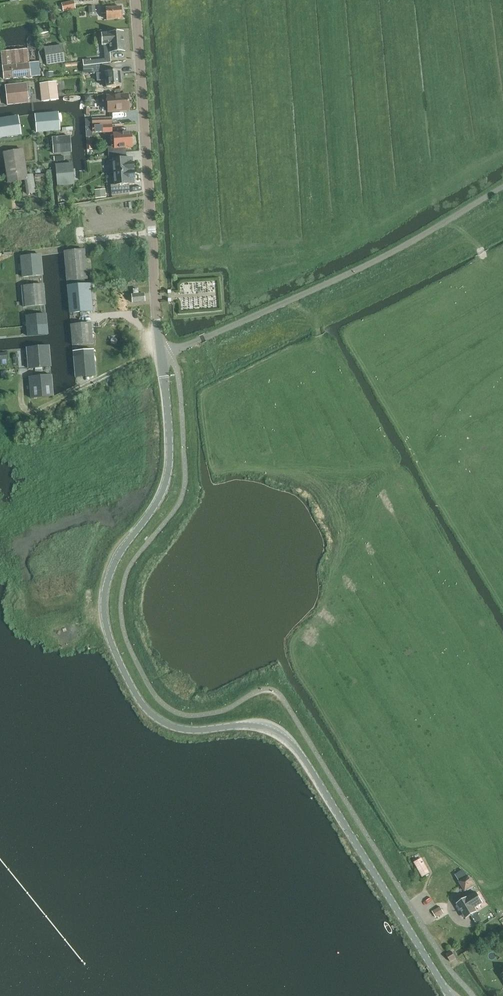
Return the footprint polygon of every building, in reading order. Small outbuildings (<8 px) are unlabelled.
[(106,20),(122,19),(121,7),(101,9),(101,14),(106,13),(106,20)] [(123,32),(107,33),(101,34),(102,46),(108,45),(109,53),(124,52),(123,32)] [(46,65),(65,63),(62,45),(43,48),(46,65)] [(2,52),(1,52),(3,67),(4,79),(30,77),(30,76),(27,49),(2,52)] [(107,86),(122,85),(120,70),(111,71),(110,63),(92,65),(85,66),(85,74),(99,73),(100,80),(106,79),(107,86)] [(56,82),(40,84),(42,101),(44,101),(56,100),(57,100),(57,96),(56,82)] [(26,83),(5,86),(7,105),(28,103),(26,83)] [(106,97),(107,112),(129,110),(128,96),(106,97)] [(58,113),(35,115),(36,132),(59,130),(58,114),(58,113)] [(20,134),(17,117),(0,119),(0,138),(20,134)] [(92,126),(92,127),(92,128),(92,134),(112,133),(111,125),(92,126)] [(108,153),(125,152),(126,152),(126,148),(132,148),(131,133),(113,134),(114,147),(108,148),(108,153)] [(69,137),(52,138),(53,154),(71,152),(69,137)] [(22,150),(3,153),(4,160),(6,168),(7,176),(7,179),(8,183),(25,180),(27,180),(26,176),(24,165),(22,150)] [(108,153),(109,162),(112,161),(113,173),(133,171),(132,158),(126,159),(125,152),(108,153)] [(72,163),(55,165),(57,186),(74,184),(73,171),(72,164),(72,163)] [(110,186),(111,196),(129,194),(129,185),(134,185),(133,171),(113,173),(114,186),(110,186)] [(26,176),(27,180),(25,180),(25,181),(27,194),(35,193),(32,175),(28,175),(26,176)] [(94,191),(95,199),(105,198),(104,190),(94,191)] [(66,252),(64,252),(64,253),(67,281),(87,279),(84,250),(66,252)] [(40,255),(20,257),(22,277),(42,275),(41,256),(40,255)] [(90,283),(67,286),(68,293),(69,303),(69,313),(92,311),(91,292),(90,283)] [(43,285),(23,287),(24,297),(25,307),(45,305),(44,295),(43,285)] [(132,303),(144,301),(144,294),(132,295),(132,303)] [(46,314),(26,316),(26,326),(27,336),(47,334),(47,324),(46,314)] [(91,324),(71,325),(71,335),(72,345),(92,344),(91,334),(91,324)] [(48,346),(26,348),(27,358),(28,368),(50,366),(49,356),(48,346)] [(93,356),(73,357),(75,377),(95,376),(93,356)] [(51,376),(29,378),(30,388),(31,398),(53,396),(52,386),(51,376)] [(414,862),(422,877),(430,873),(421,858),(414,862)] [(455,876),(464,891),(473,886),(464,871),(455,876)] [(475,909),(483,903),(476,892),(457,904),(466,918),(471,915),(476,924),(482,921),(475,909)] [(444,913),(440,907),(433,912),(436,918),(444,913)] [(450,962),(456,959),(455,958),(452,952),(446,955),(449,959),(450,962)]
